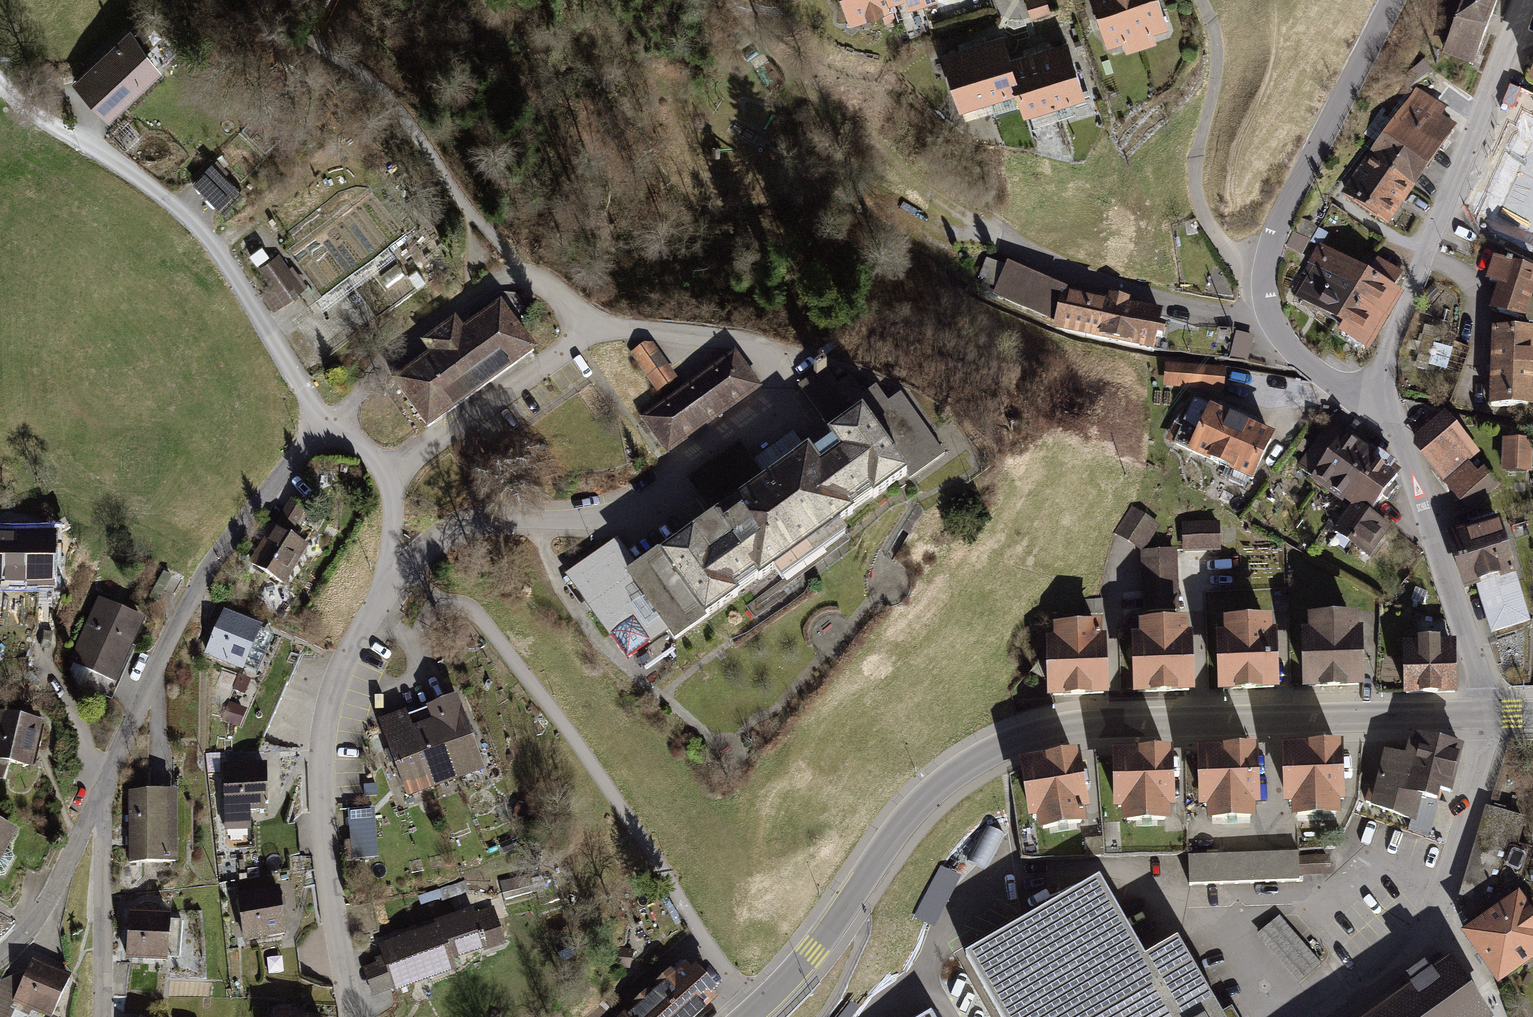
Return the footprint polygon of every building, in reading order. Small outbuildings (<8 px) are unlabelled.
[(851,25),(894,11),(891,4),(889,0),(843,0),(851,25)] [(909,11),(924,6),(922,0),(905,0),(909,11)] [(1032,18),(1052,11),(1048,0),(1027,0),(1032,18)] [(1108,45),(1124,40),(1128,52),(1144,47),(1129,0),(1094,0),(1108,45)] [(1144,47),(1158,43),(1154,32),(1171,26),(1162,0),(1129,0),(1144,47)] [(1442,58),(1475,70),(1502,0),(1464,0),(1442,58)] [(168,28),(150,8),(70,81),(106,120),(162,68),(145,49),(168,28)] [(1000,34),(972,43),(991,100),(1019,91),(1009,59),(1000,34)] [(1070,39),(1038,49),(1057,106),(1088,96),(1070,39)] [(972,43),(943,53),(961,110),(991,100),(972,43)] [(1038,49),(1009,59),(1019,91),(1027,115),(1057,106),(1038,49)] [(1424,61),(1400,79),(1408,89),(1431,71),(1424,61)] [(1393,119),(1440,150),(1456,127),(1441,117),(1447,108),(1415,87),(1393,119)] [(1393,119),(1366,158),(1413,190),(1440,150),(1393,119)] [(1366,158),(1340,196),(1387,228),(1413,190),(1366,158)] [(212,163),(192,182),(219,210),(238,191),(212,163)] [(1294,233),(1286,248),(1302,256),(1310,241),(1294,233)] [(1293,298),(1336,324),(1365,275),(1318,247),(1302,275),(1306,277),(1293,298)] [(279,253),(257,268),(270,286),(260,293),(273,311),(307,286),(292,266),(289,267),(279,253)] [(393,255),(298,325),(320,355),(415,286),(393,255)] [(1405,274),(1376,257),(1365,275),(1352,299),(1389,321),(1404,296),(1395,291),(1405,274)] [(1073,291),(1010,259),(991,299),(1053,330),(1164,358),(1173,315),(1073,291)] [(1492,260),(1485,284),(1499,288),(1491,313),(1525,324),(1532,299),(1532,272),(1492,260)] [(1434,287),(1425,296),(1430,302),(1440,293),(1434,287)] [(1389,321),(1352,299),(1336,324),(1342,328),(1338,337),(1369,355),(1389,321)] [(394,382),(429,429),(535,351),(501,303),(465,330),(456,319),(421,345),(429,356),(394,382)] [(1492,334),(1490,411),(1532,412),(1532,335),(1492,334)] [(650,340),(631,354),(658,392),(677,378),(650,340)] [(735,352),(641,418),(668,456),(763,390),(735,352)] [(1225,369),(1165,364),(1163,387),(1223,392),(1225,369)] [(640,568),(618,537),(564,575),(608,638),(613,635),(628,656),(636,650),(647,666),(741,599),(738,595),(758,581),(761,586),(858,517),(852,510),(872,495),(877,502),(944,455),(901,395),(889,404),(876,387),(865,395),(850,374),(838,382),(826,366),(798,386),(832,435),(827,438),(839,455),(824,465),(812,448),(807,451),(766,480),(640,568)] [(1273,439),(1207,408),(1185,454),(1251,486),(1273,439)] [(1414,436),(1413,447),(1463,507),(1490,496),(1501,488),(1484,469),(1478,473),(1468,462),(1480,454),(1445,412),(1414,436)] [(1320,488),(1354,439),(1346,433),(1343,436),(1327,425),(1297,468),(1312,478),(1310,481),(1320,488)] [(753,461),(766,480),(807,451),(793,433),(753,461)] [(1345,502),(1378,454),(1354,439),(1320,488),(1344,505),(1345,502)] [(1532,442),(1503,441),(1502,473),(1531,474),(1532,442)] [(1345,502),(1350,506),(1370,520),(1401,474),(1393,469),(1395,466),(1378,454),(1345,502)] [(307,509),(290,499),(282,513),(299,522),(307,509)] [(1350,506),(1331,535),(1368,560),(1388,531),(1370,520),(1350,506)] [(1160,526),(1132,508),(1115,533),(1143,551),(1160,526)] [(299,522),(282,513),(273,529),(289,538),(299,522)] [(1503,522),(1447,539),(1463,593),(1478,589),(1492,637),(1532,625),(1503,522)] [(1219,524),(1182,524),(1182,553),(1220,553),(1219,524)] [(273,529),(271,528),(248,566),(283,587),(306,548),(289,538),(273,529)] [(0,535),(0,586),(51,589),(54,539),(0,535)] [(1179,612),(1177,552),(1142,554),(1144,613),(1179,612)] [(163,572),(149,597),(157,602),(171,577),(163,572)] [(145,620),(98,600),(70,663),(92,672),(116,682),(117,683),(145,620)] [(1104,600),(1084,600),(1085,617),(1104,616),(1104,600)] [(263,623),(224,607),(206,654),(244,669),(263,623)] [(1357,622),(1308,623),(1308,637),(1300,637),(1302,698),(1365,696),(1363,635),(1357,635),(1357,622)] [(1272,623),(1222,625),(1223,639),(1215,639),(1217,699),(1279,697),(1276,637),(1272,637),(1272,623)] [(1187,626),(1137,628),(1137,642),(1129,642),(1131,701),(1194,699),(1192,640),(1187,641),(1187,626)] [(1052,645),(1045,645),(1047,704),(1106,702),(1104,643),(1100,643),(1100,630),(1051,631),(1052,645)] [(1456,644),(1403,645),(1404,694),(1458,692),(1456,644)] [(116,682),(92,672),(87,685),(110,695),(116,682)] [(239,673),(232,688),(244,693),(251,678),(239,673)] [(456,698),(432,708),(460,781),(485,772),(456,698)] [(229,701),(221,720),(239,727),(246,708),(229,701)] [(432,708),(407,717),(435,791),(460,781),(432,708)] [(0,713),(0,782),(2,782),(7,766),(32,770),(42,723),(0,713)] [(406,713),(379,723),(408,801),(435,791),(407,717),(406,713)] [(1404,758),(1382,752),(1367,813),(1414,825),(1420,805),(1436,809),(1440,795),(1448,798),(1460,749),(1415,737),(1413,747),(1408,745),(1404,758)] [(1342,749),(1280,751),(1283,812),(1290,811),(1291,827),(1340,825),(1339,810),(1344,810),(1342,749)] [(1255,753),(1196,756),(1198,815),(1204,815),(1205,830),(1254,828),(1253,814),(1258,814),(1255,753)] [(1172,755),(1110,757),(1112,818),(1120,817),(1120,833),(1169,831),(1169,816),(1174,816),(1172,755)] [(1078,757),(1016,767),(1025,827),(1033,826),(1036,841),(1084,834),(1082,820),(1088,819),(1078,757)] [(267,761),(222,762),(224,827),(251,826),(250,809),(268,808),(267,761)] [(377,785),(363,786),(364,798),(378,797),(377,785)] [(178,788),(128,789),(129,859),(180,858),(178,788)] [(517,803),(512,817),(523,820),(528,807),(517,803)] [(1466,930),(1500,979),(1532,956),(1532,912),(1520,892),(1532,847),(1532,846),(1519,842),(1526,816),(1486,804),(1460,894),(1467,896),(1465,902),(1468,906),(1462,910),(1473,925),(1466,930)] [(1428,838),(1436,809),(1420,805),(1414,825),(1412,833),(1428,838)] [(374,809),(348,811),(351,861),(378,859),(374,809)] [(0,823),(0,865),(18,833),(0,823)] [(511,840),(500,846),(504,855),(516,850),(511,840)] [(1297,853),(1189,857),(1190,888),(1298,884),(1298,876),(1298,857),(1297,853)] [(1330,857),(1298,857),(1298,876),(1330,876),(1330,857)] [(530,875),(500,883),(503,894),(533,886),(530,875)] [(966,952),(1003,1016),(1225,1016),(1222,1012),(1176,933),(1144,952),(1099,875),(966,952)] [(465,881),(441,890),(446,904),(470,896),(465,881)] [(280,885),(237,891),(244,939),(287,933),(280,885)] [(439,890),(419,897),(422,906),(443,899),(439,890)] [(507,945),(493,902),(433,922),(434,927),(378,946),(381,957),(375,959),(377,964),(362,969),(372,998),(392,992),(393,995),(456,974),(452,963),(507,945)] [(172,911),(130,909),(128,957),(168,959),(168,956),(181,957),(183,919),(171,918),(172,911)] [(1320,963),(1279,917),(1258,935),(1299,981),(1320,963)] [(300,978),(297,947),(264,951),(267,982),(300,978)] [(1450,954),(1363,1016),(1494,1016),(1450,954)] [(33,957),(28,969),(0,981),(0,1016),(11,1016),(15,1009),(27,1014),(30,1009),(51,1016),(70,974),(33,957)] [(632,961),(617,957),(614,966),(630,970),(632,961)] [(687,967),(630,1016),(703,1016),(718,1004),(714,1000),(719,996),(696,969),(691,973),(687,967)] [(582,1016),(602,1016),(609,1012),(602,1002),(582,1016)] [(1231,1007),(1222,1012),(1225,1016),(1236,1016),(1231,1007)] [(277,1008),(275,1016),(332,1016),(277,1008)]
